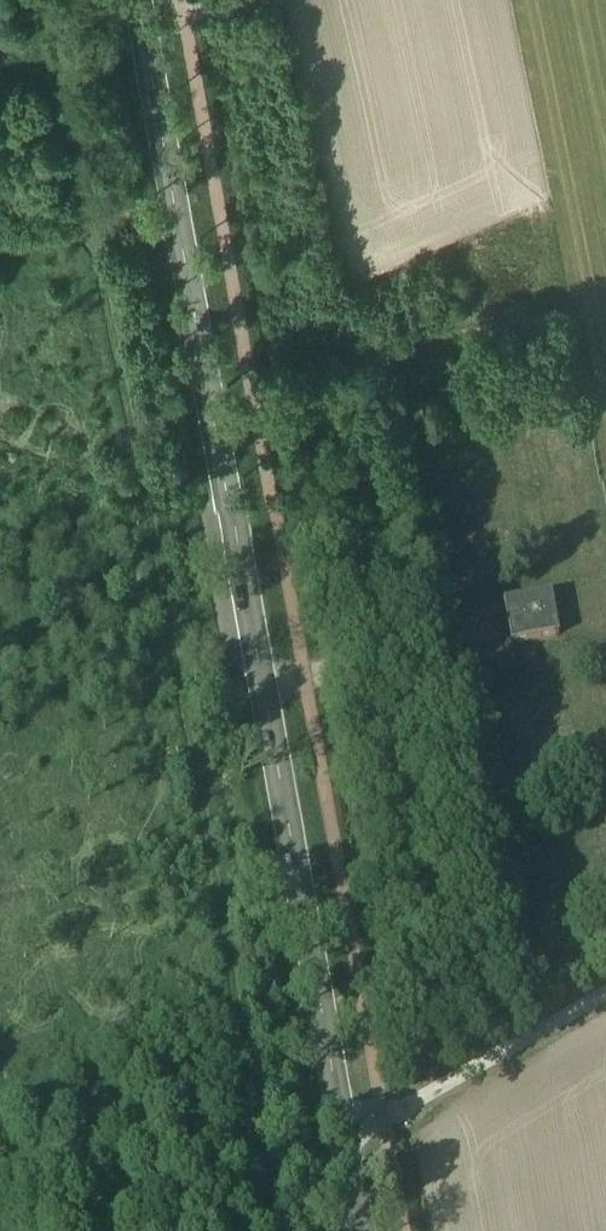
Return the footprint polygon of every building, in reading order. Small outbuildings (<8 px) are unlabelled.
[(550,602),(502,611),(510,652),(557,644),(550,602)]
